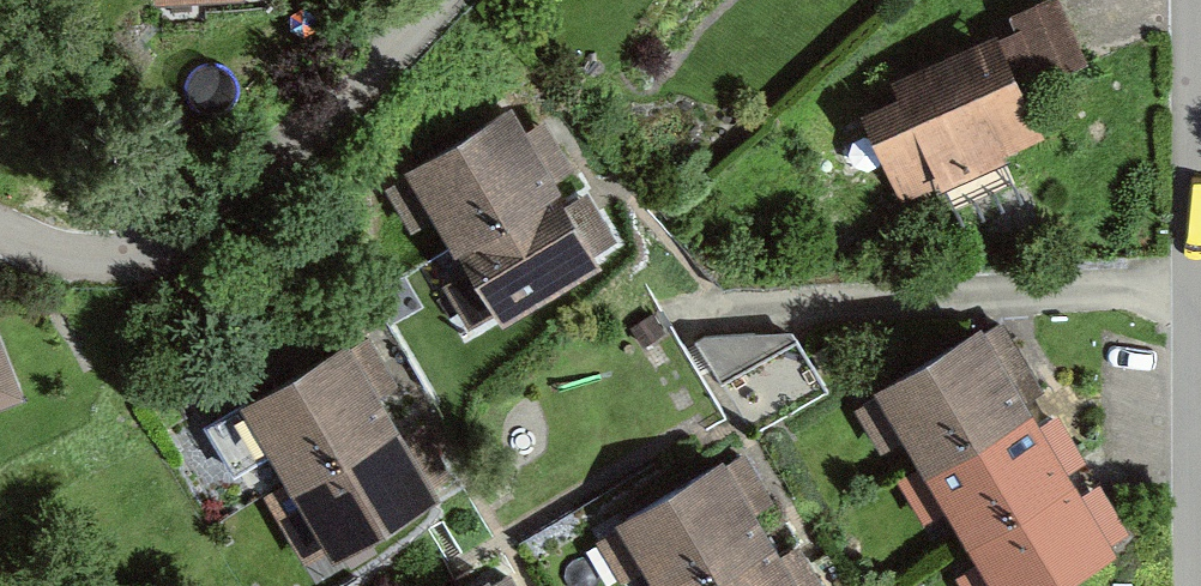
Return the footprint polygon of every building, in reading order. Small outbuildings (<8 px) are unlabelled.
[(176,12),(335,7),(335,0),(176,0),(176,12)] [(1068,147),(1021,42),(873,107),(920,213),(1068,147)] [(544,117),(403,192),(431,242),(462,226),(491,281),(460,297),(489,351),(630,276),(544,117)] [(941,477),(1050,412),(1005,339),(870,420),(894,461),(922,445),(941,477)] [(0,352),(0,404),(17,397),(0,352)] [(235,432),(263,483),(294,466),(323,521),(292,538),(318,585),(331,585),(462,516),(376,357),(235,432)] [(983,544),(1090,480),(1050,412),(941,477),(914,494),(939,536),(968,519),(983,544)] [(610,544),(633,585),(654,585),(669,578),(673,585),(814,585),(751,469),(610,544)] [(1140,563),(1090,480),(983,544),(998,567),(969,585),(1102,585),(1140,563)]
